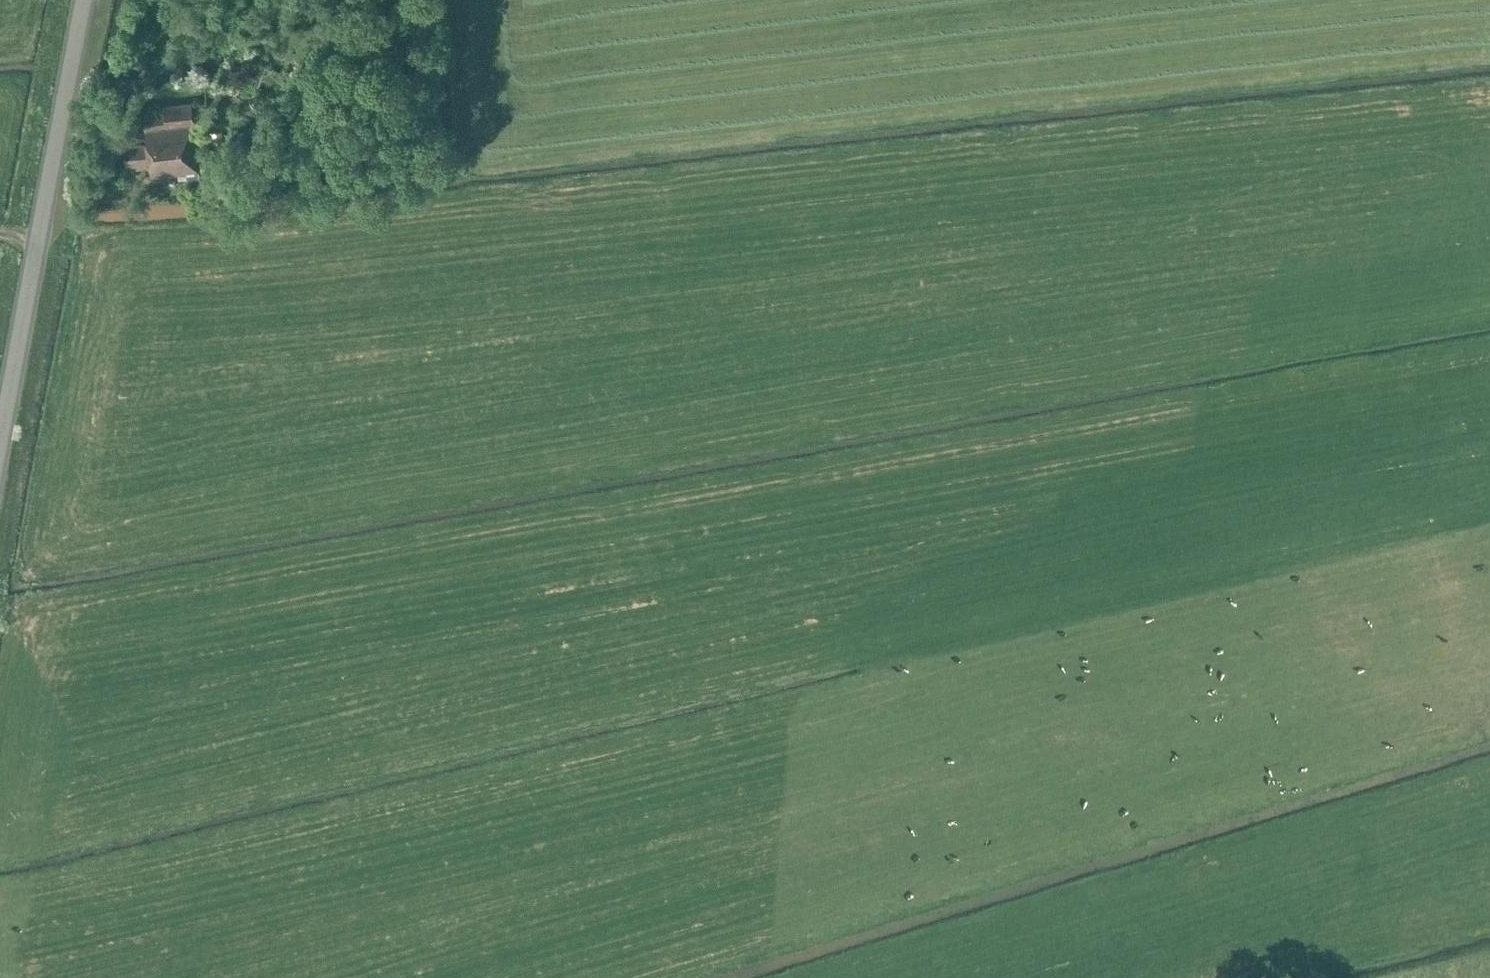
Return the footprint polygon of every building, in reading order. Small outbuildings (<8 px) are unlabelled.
[(199,167),(191,103),(164,106),(165,114),(145,116),(147,129),(146,129),(147,144),(124,147),(126,164),(132,163),(133,169),(150,167),(151,177),(187,173),(188,181),(200,180),(199,172),(203,171),(203,167),(199,167)]
